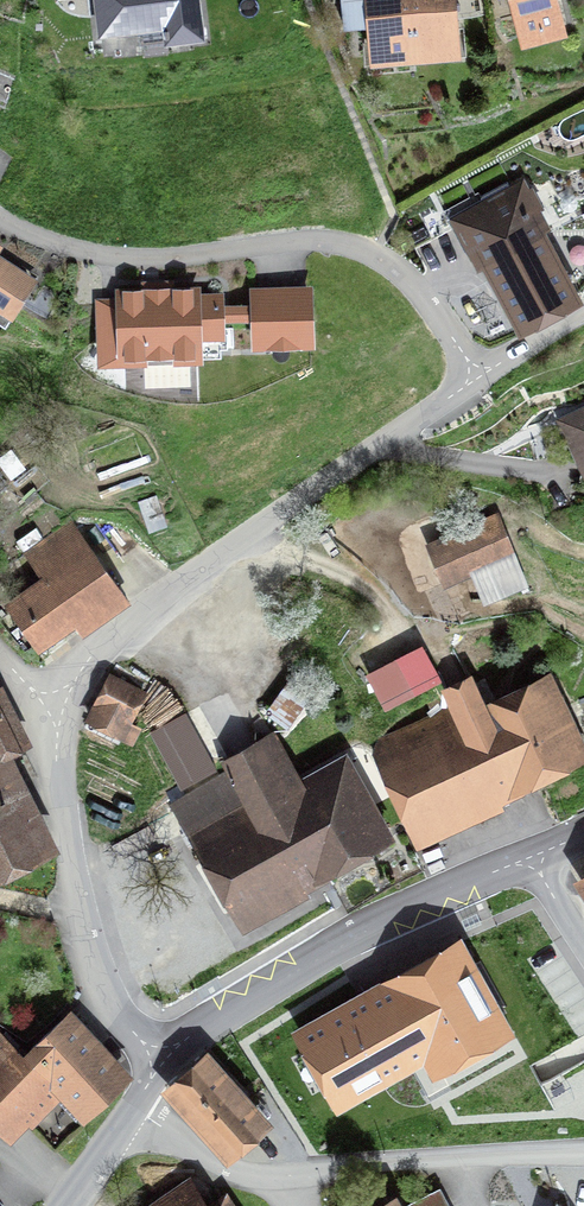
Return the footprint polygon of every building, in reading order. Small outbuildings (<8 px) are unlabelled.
[(201,0),(93,0),(97,35),(162,27),(164,43),(206,38),(201,0)] [(414,62),(409,0),(339,0),(341,26),(366,24),(369,65),(414,62)] [(414,62),(461,58),(457,0),(409,0),(414,62)] [(558,0),(503,0),(505,11),(511,9),(521,47),(568,35),(558,0)] [(518,334),(583,300),(583,296),(550,229),(554,227),(532,184),(529,185),(524,176),(508,184),(506,180),(478,194),(476,190),(443,206),(449,217),(442,220),(459,251),(465,248),(475,266),(481,263),(518,334)] [(12,319),(39,278),(0,253),(0,312),(12,319)] [(115,296),(95,297),(97,365),(148,364),(148,355),(173,354),(173,363),(203,362),(203,337),(225,337),(225,321),(224,303),(224,290),(202,291),(202,284),(175,285),(174,278),(142,279),(142,286),(115,287),(115,296)] [(249,302),(224,303),(225,321),(250,320),(251,348),(315,346),(313,283),(249,285),(249,302)] [(556,417),(583,479),(583,404),(556,417)] [(17,503),(27,494),(14,479),(3,488),(17,503)] [(148,532),(167,526),(157,495),(137,502),(148,532)] [(64,521),(54,506),(32,522),(43,536),(64,521)] [(443,587),(473,576),(483,603),(529,586),(501,513),(426,543),(443,587)] [(40,576),(4,601),(39,650),(75,624),(82,635),(130,601),(72,519),(24,553),(40,576)] [(422,642),(365,672),(384,709),(441,679),(422,642)] [(485,698),(472,669),(439,684),(449,704),(367,742),(416,850),(505,809),(502,803),(524,793),(522,788),(583,760),(583,739),(551,668),(485,698)] [(148,691),(109,671),(84,719),(132,744),(142,726),(132,721),(148,691)] [(265,712),(287,727),(313,689),(292,674),(265,712)] [(20,743),(0,698),(0,752),(20,743)] [(216,767),(186,712),(150,731),(180,787),(216,767)] [(275,728),(220,758),(226,769),(169,801),(243,934),(312,896),(309,891),(332,878),(330,875),(398,837),(348,747),(301,773),(275,728)] [(12,752),(0,758),(0,880),(60,850),(12,752)] [(571,877),(580,891),(568,898),(583,922),(583,869),(571,877)] [(517,1032),(461,933),(291,1028),(336,1110),(423,1062),(432,1079),(517,1032)] [(9,1144),(29,1124),(33,1127),(61,1099),(84,1122),(135,1071),(69,1006),(23,1052),(0,1030),(0,1134),(9,1144)] [(269,1130),(207,1056),(169,1088),(230,1161),(269,1130)] [(226,1187),(207,1200),(190,1174),(142,1205),(239,1205),(226,1187)] [(397,1194),(372,1205),(452,1205),(440,1183),(401,1202),(397,1194)]
